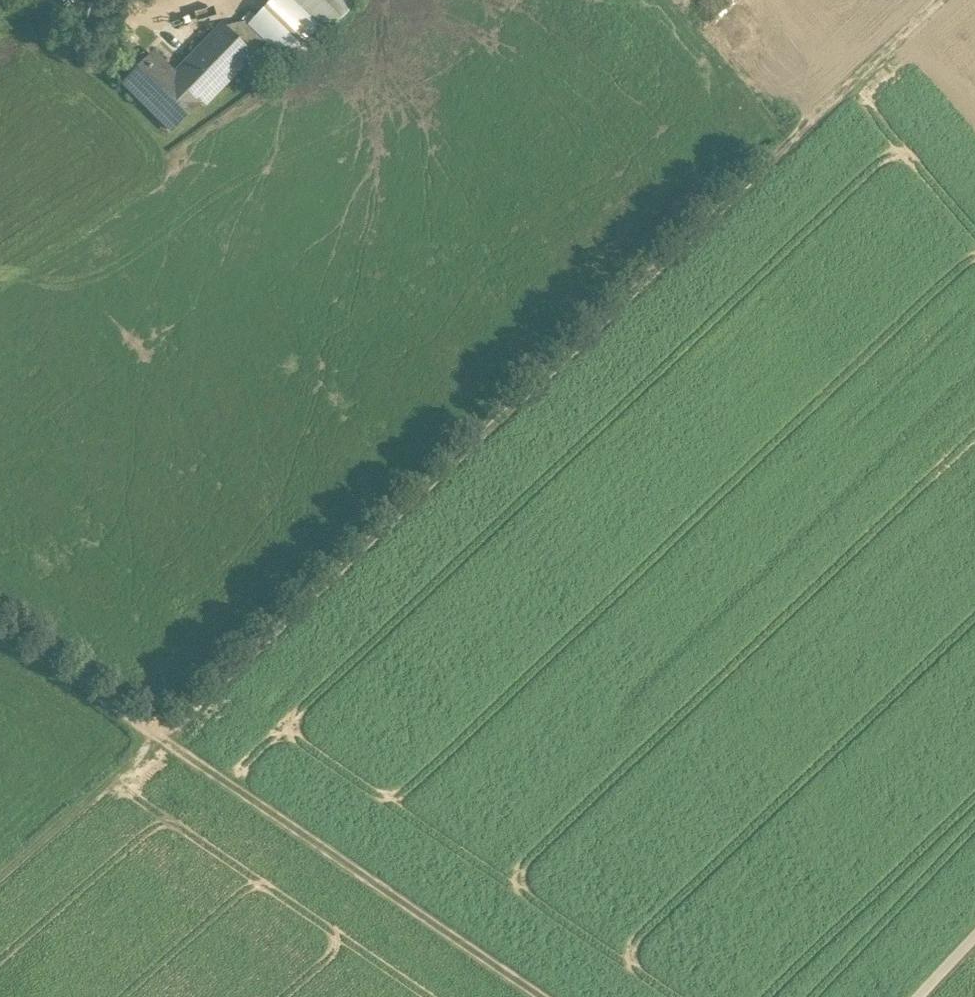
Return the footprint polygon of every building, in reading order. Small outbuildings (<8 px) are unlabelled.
[(290,0),(273,0),(247,26),(264,42),(291,68),(325,34),(290,0)] [(325,34),(359,0),(290,0),(325,34)] [(264,42),(247,26),(246,27),(243,24),(222,29),(250,56),(264,42)] [(222,29),(175,77),(201,102),(201,103),(203,105),(250,56),(222,29)] [(175,77),(153,55),(148,61),(142,55),(133,65),(139,70),(124,85),(172,132),(201,103),(201,102),(175,77)]
